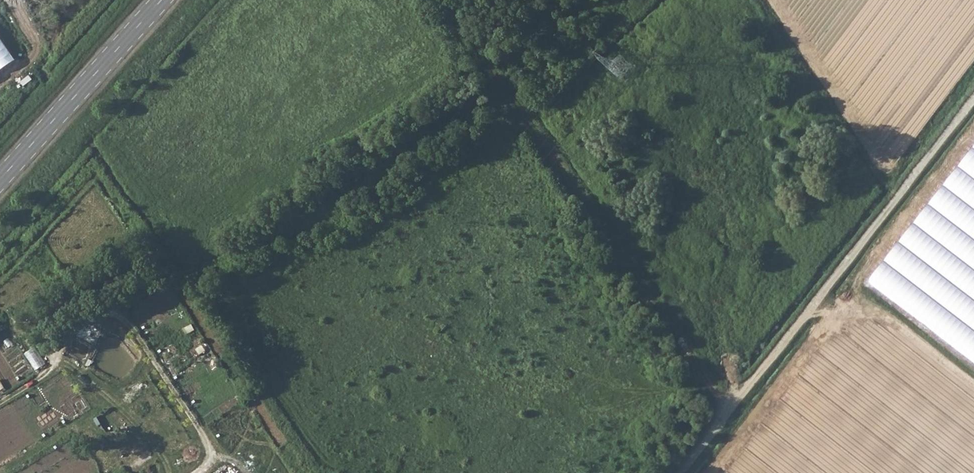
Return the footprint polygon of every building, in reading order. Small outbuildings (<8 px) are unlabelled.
[(0,36),(0,68),(15,57),(0,36)] [(873,286),(973,360),(973,151),(873,286)] [(23,354),(34,371),(45,364),(34,347),(23,354)]
